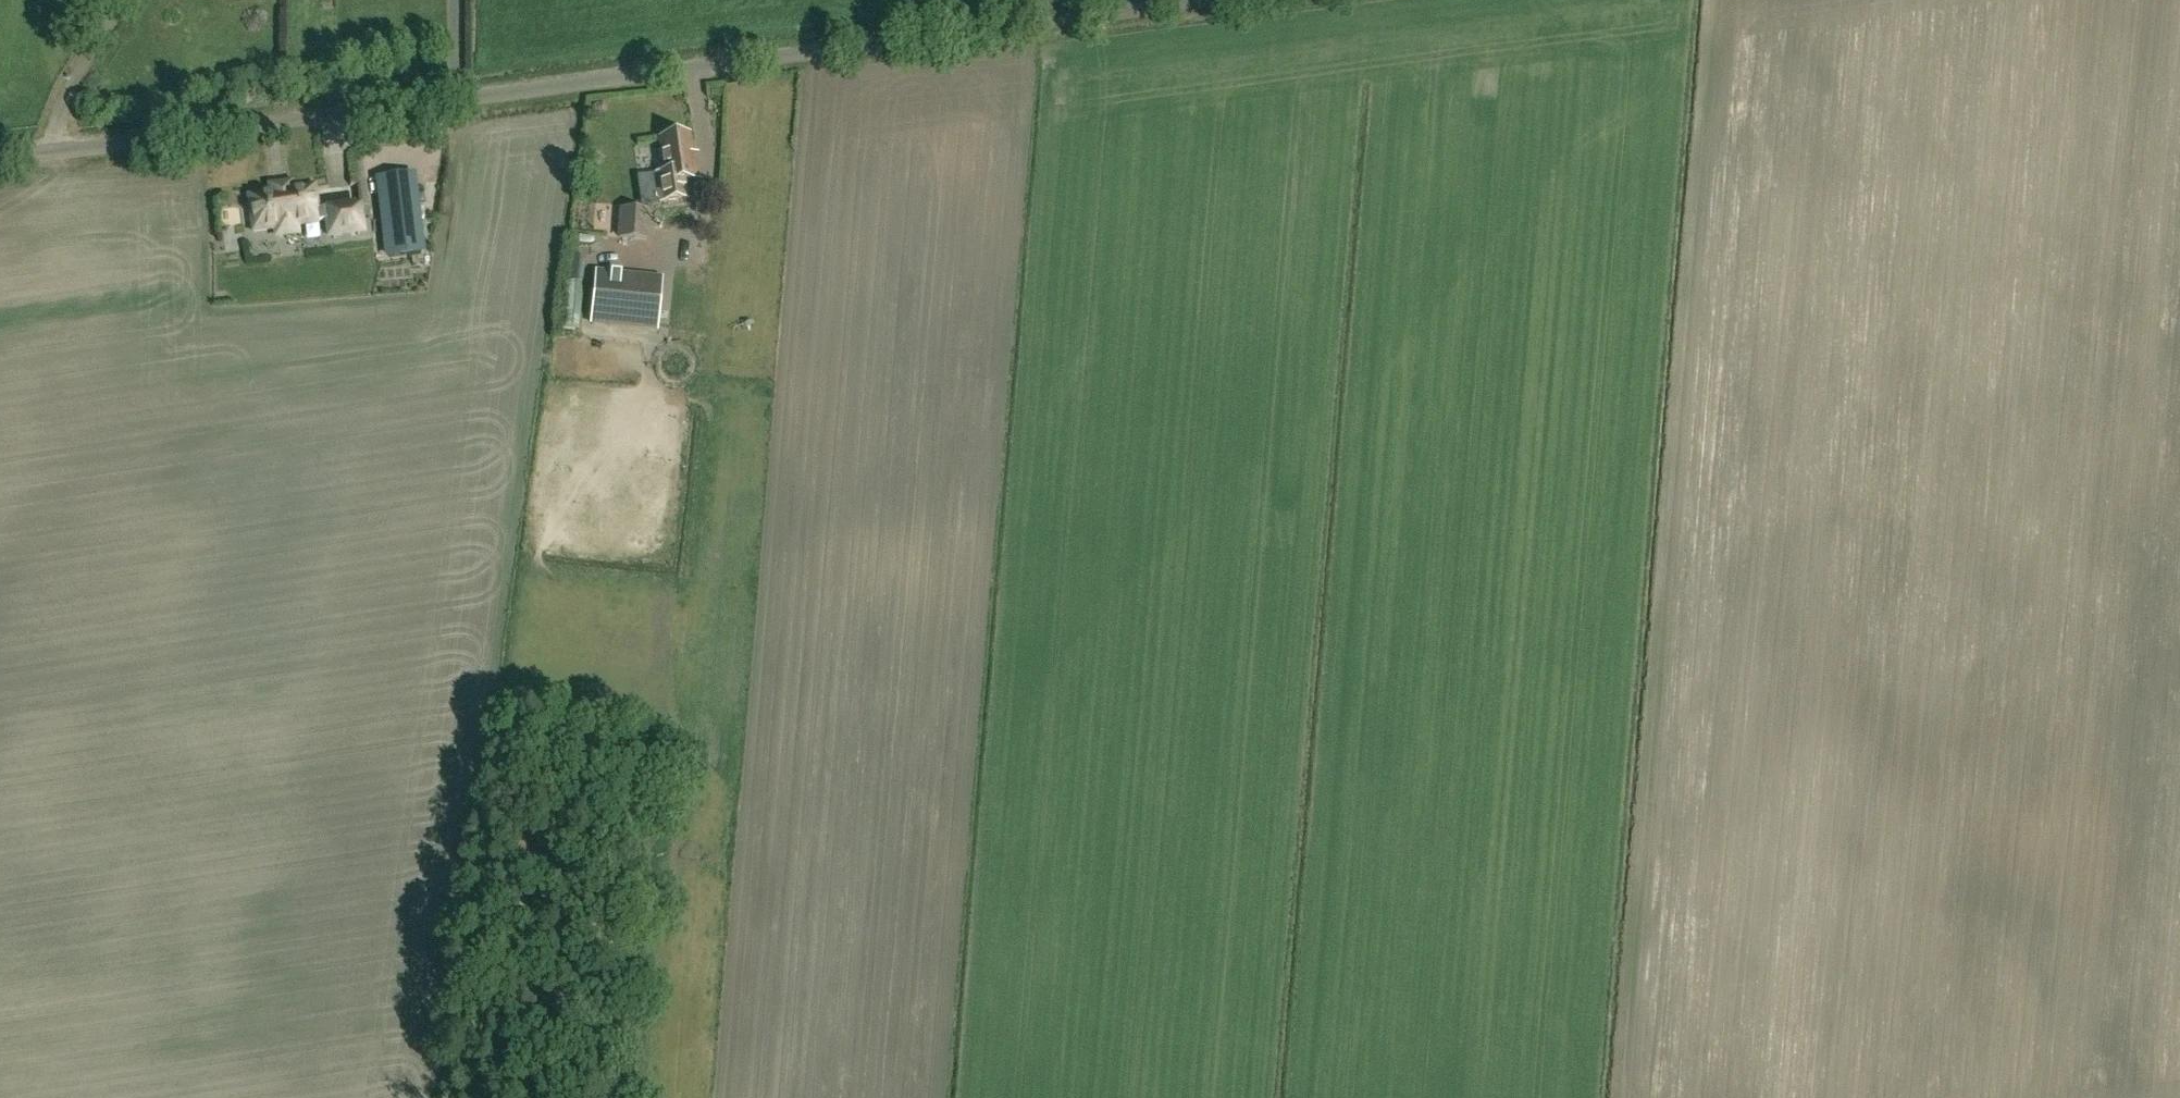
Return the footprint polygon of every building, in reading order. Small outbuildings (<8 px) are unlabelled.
[(685,136),(685,132),(682,130),(675,131),(673,134),(673,137),(659,139),(664,174),(640,177),(644,203),(660,201),(660,202),(689,198),(686,181),(701,179),(697,155),(693,155),(690,135),(685,136)] [(287,188),(286,185),(284,186),(284,189),(276,190),(275,187),(273,187),(273,190),(270,191),(270,194),(248,197),(249,205),(247,206),(247,208),(250,208),(251,221),(249,221),(249,223),(252,223),(253,231),(275,228),(275,232),(278,231),(279,234),(281,234),(281,231),(289,230),(290,233),(292,232),(292,229),(295,229),(295,226),(326,221),(328,237),(332,236),(332,239),(334,238),(334,235),(356,233),(356,236),(358,235),(358,233),(362,232),(359,206),(355,207),(354,204),(352,205),(352,207),(331,210),(330,207),(328,208),(328,210),(324,211),(324,212),(318,213),(318,212),(316,212),(314,199),(317,199),(317,196),(314,197),(313,188),(291,191),(290,188),(287,188)] [(422,253),(415,201),(383,205),(390,257),(422,253)] [(616,238),(648,239),(649,209),(633,208),(633,223),(617,222),(616,238)] [(300,248),(300,235),(282,235),(282,248),(300,248)] [(656,333),(661,277),(597,271),(592,327),(656,333)]
